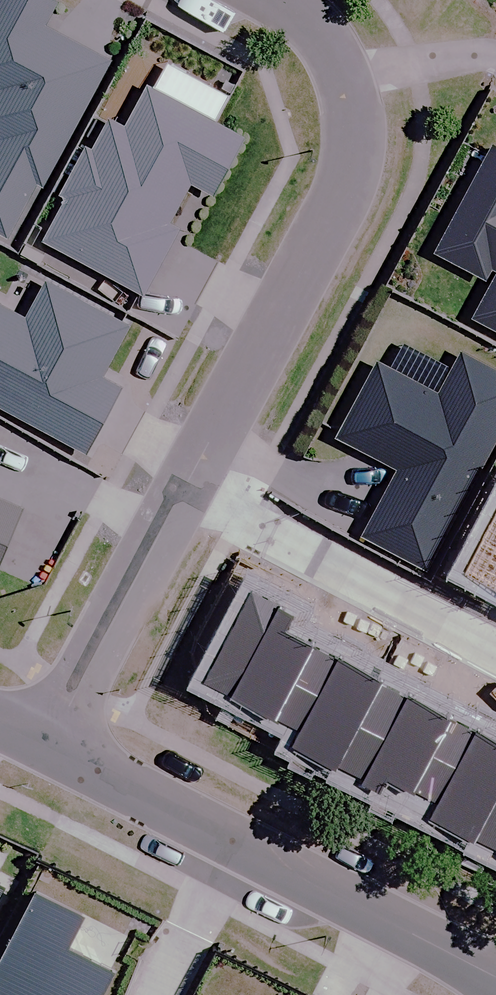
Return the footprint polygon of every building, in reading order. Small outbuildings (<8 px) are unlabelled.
[(45,0),(0,0),(0,237),(3,239),(33,183),(39,186),(105,64),(39,28),(52,3),(45,0)] [(65,198),(42,242),(141,295),(177,229),(165,223),(187,182),(209,194),(238,139),(145,89),(122,130),(107,122),(89,154),(84,151),(60,195),(65,198)] [(495,333),(495,154),(489,150),(434,254),(492,285),(473,321),(495,333)] [(80,455),(115,391),(95,380),(124,328),(43,284),(23,320),(0,308),(0,412),(80,455)] [(374,364),(335,438),(397,470),(362,535),(425,568),(495,435),(495,376),(458,356),(437,396),(374,364)] [(18,511),(0,503),(0,556),(18,511)] [(12,874),(0,867),(0,897),(12,874)] [(47,883),(0,973),(0,994),(101,994),(120,960),(72,935),(88,905),(47,883)]
